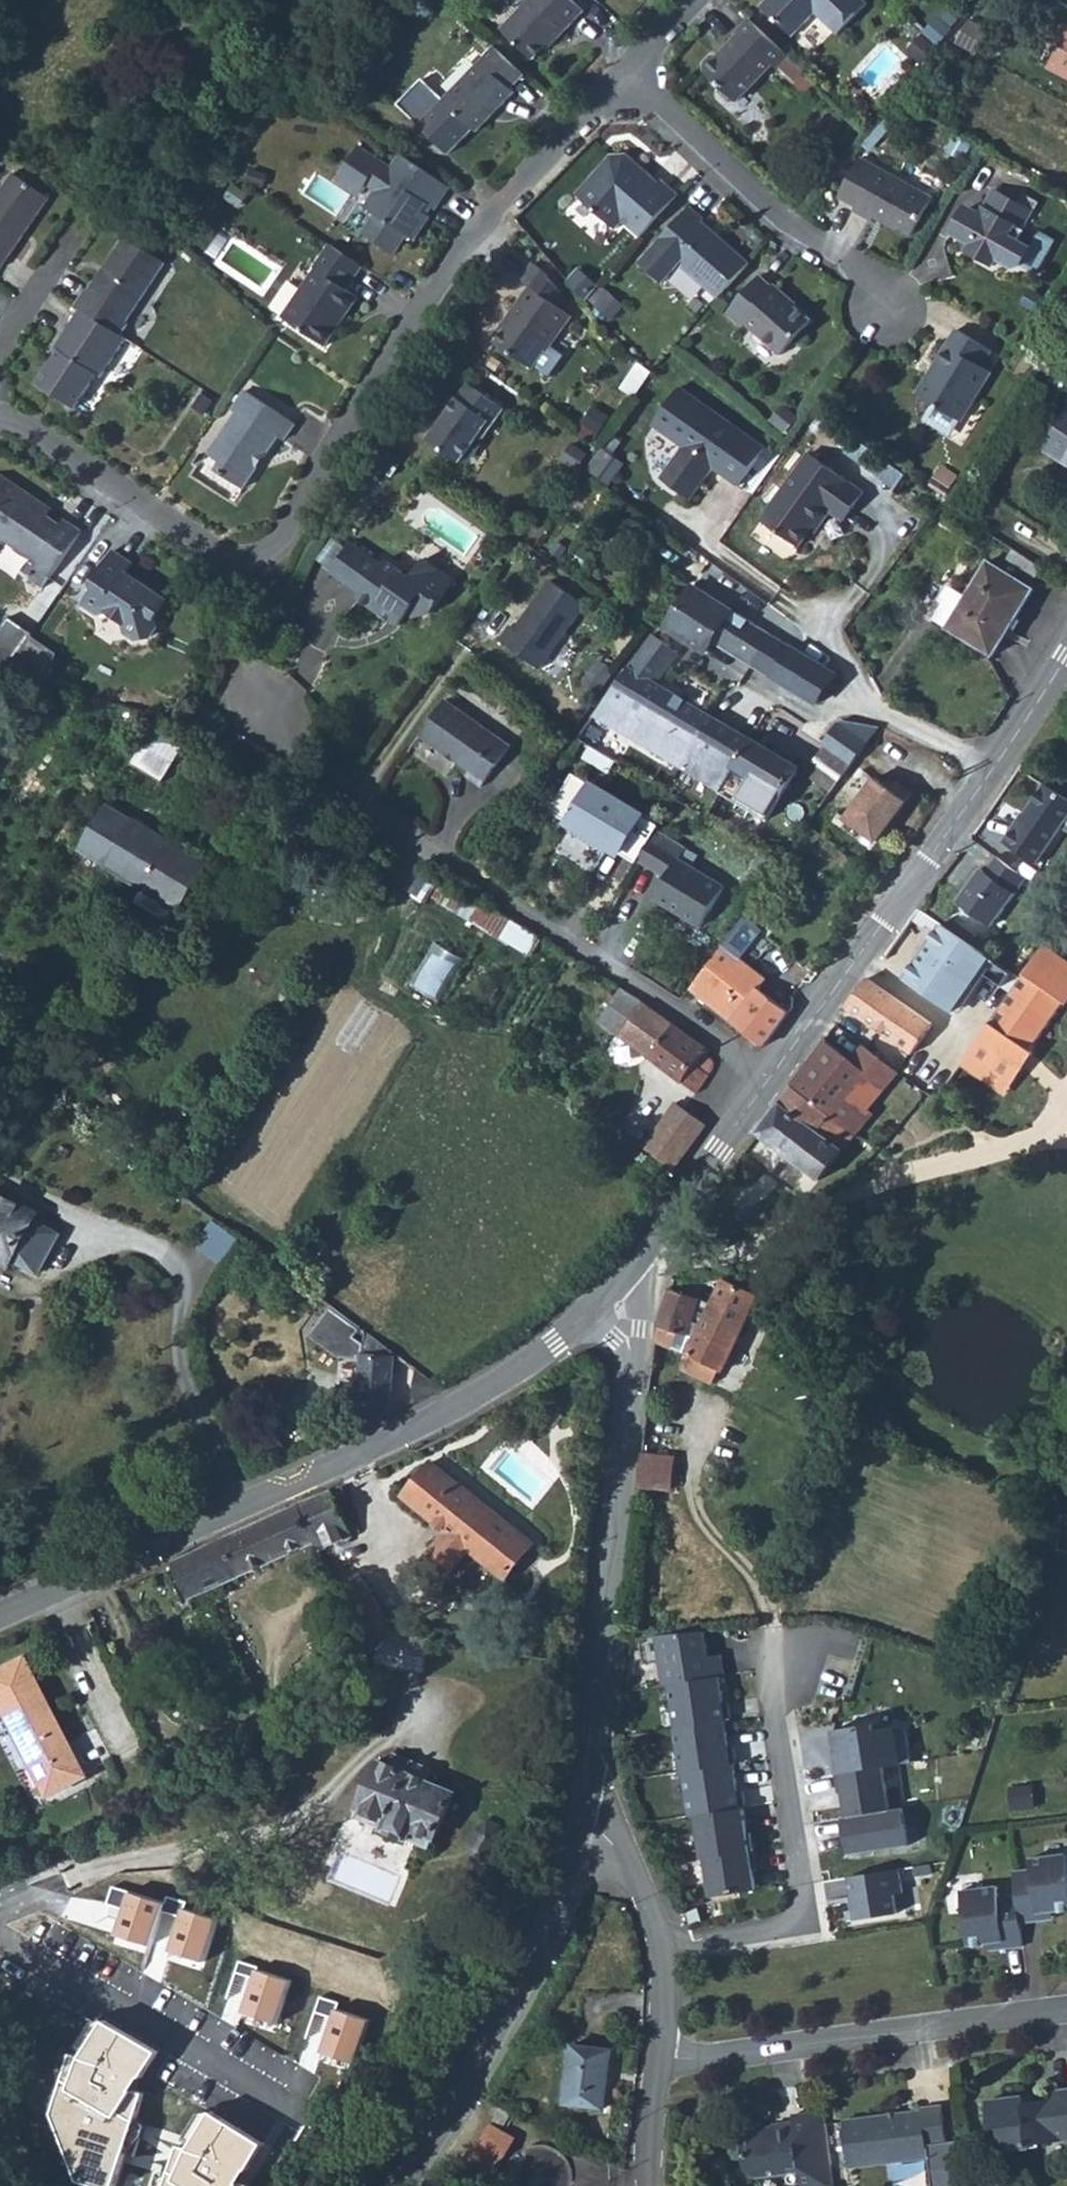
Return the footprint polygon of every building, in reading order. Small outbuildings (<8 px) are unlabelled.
[(585,10),(574,0),(529,0),(502,29),(534,59),(556,36),(558,39),(585,10)] [(868,3),(864,0),(768,0),(761,7),(793,36),(815,12),(838,34),(868,3)] [(777,70),(789,56),(750,19),(738,32),(740,34),(720,55),(714,55),(705,64),(706,72),(720,86),(720,93),(729,101),(737,101),(772,64),(777,70)] [(1061,21),(1036,68),(1066,85),(1066,25),(1061,21)] [(472,126),(477,131),(491,117),(491,110),(495,105),(502,105),(516,91),(512,88),(525,74),(495,46),(444,100),(472,126)] [(795,85),(807,72),(791,58),(779,70),(795,85)] [(448,152),(472,126),(444,100),(420,77),(395,103),(448,152)] [(423,212),(428,204),(435,210),(450,187),(401,154),(392,167),(360,145),(338,177),(362,193),(368,185),(376,191),(365,207),(377,214),(364,232),(395,253),(408,235),(415,240),(430,217),(423,212)] [(655,188),(648,182),(653,177),(628,154),(612,155),(577,194),(617,229),(624,221),(642,236),(679,195),(662,180),(655,188)] [(890,221),(913,234),(933,197),(879,167),(854,211),(871,220),(873,216),(888,224),(890,221)] [(49,198),(13,173),(0,192),(0,267),(1,268),(49,198)] [(1016,227),(1026,207),(994,189),(980,213),(972,208),(964,210),(952,233),(965,240),(972,244),(968,251),(994,266),(998,258),(1014,267),(1022,266),(1031,248),(1019,241),(1025,231),(1023,230),(1016,227)] [(749,263),(703,221),(705,218),(691,206),(641,262),(664,282),(680,264),(719,298),(749,263)] [(1016,227),(1023,230),(1033,211),(1026,207),(1016,227)] [(126,323),(165,263),(125,236),(89,292),(86,290),(76,305),(81,309),(122,335),(128,324),(126,323)] [(962,247),(968,251),(972,244),(965,240),(962,247)] [(326,346),(359,297),(348,289),(363,266),(330,244),(314,267),(316,268),(301,289),(307,292),(288,320),(326,346)] [(497,342),(532,367),(545,349),(547,349),(571,315),(562,309),(554,303),(561,292),(543,270),(534,264),(522,281),(531,287),(510,316),(514,319),(497,342)] [(597,286),(581,271),(571,282),(586,299),(597,286)] [(744,323),(781,355),(812,320),(788,299),(789,297),(775,284),(773,286),(760,276),(728,313),(742,326),(744,323)] [(283,316),(288,320),(307,292),(301,289),(283,316)] [(554,303),(562,309),(569,300),(561,292),(554,303)] [(101,377),(126,338),(122,335),(81,309),(56,347),(59,350),(38,383),(76,407),(98,375),(101,377)] [(993,372),(984,366),(993,350),(958,329),(919,394),(963,421),(993,372)] [(484,439),(505,409),(470,382),(459,397),(455,395),(438,419),(439,425),(429,439),(461,462),(477,439),(484,439)] [(766,447),(681,386),(654,426),(684,447),(662,478),(691,499),(714,469),(738,486),(766,447)] [(296,423),(246,390),(233,409),(237,413),(209,454),(222,462),(217,470),(243,488),(279,436),(284,439),(296,423)] [(1066,461),(1066,419),(1048,449),(1066,461)] [(762,520),(799,546),(811,530),(816,533),(831,511),(844,521),(865,493),(809,453),(762,520)] [(907,475),(884,458),(873,472),(895,489),(907,475)] [(65,520),(61,525),(48,516),(39,510),(37,499),(2,475),(0,476),(0,539),(6,543),(7,541),(36,561),(33,565),(51,577),(82,531),(65,520)] [(53,510),(37,499),(39,510),(48,516),(53,510)] [(390,617),(401,625),(408,615),(413,618),(432,614),(455,580),(425,560),(412,578),(386,560),(383,564),(352,542),(331,572),(362,594),(359,599),(388,620),(390,617)] [(1002,569),(1031,587),(1043,568),(1015,549),(1002,569)] [(156,617),(168,600),(127,573),(134,564),(114,551),(92,582),(93,589),(84,604),(99,614),(110,612),(127,623),(129,634),(137,640),(152,637),(157,627),(156,617)] [(948,628),(994,656),(1034,589),(1031,587),(1002,569),(989,561),(967,597),(948,628)] [(511,625),(500,640),(541,669),(586,605),(550,580),(516,628),(511,625)] [(819,664),(694,586),(667,628),(706,652),(712,641),(793,689),(817,704),(836,674),(819,664)] [(934,620),(948,628),(967,597),(954,588),(934,620)] [(12,615),(0,609),(0,637),(12,615)] [(0,642),(0,660),(46,684),(65,647),(12,619),(0,642)] [(578,738),(619,762),(628,748),(633,739),(721,792),(722,793),(753,740),(752,739),(657,683),(679,653),(660,639),(653,634),(590,722),(578,738)] [(201,706),(207,691),(197,687),(190,701),(201,706)] [(467,775),(482,786),(511,745),(446,699),(420,735),(470,770),(467,775)] [(807,796),(822,806),(880,727),(842,721),(838,723),(828,736),(823,743),(827,746),(807,773),(817,781),(807,796)] [(184,745),(153,727),(144,744),(174,762),(184,745)] [(722,793),(768,820),(799,767),(753,740),(722,793)] [(614,849),(637,863),(638,860),(656,830),(659,826),(574,774),(551,811),(571,823),(570,831),(606,853),(614,849)] [(878,841),(912,794),(896,783),(892,790),(876,778),(847,819),(878,841)] [(1044,781),(1015,824),(1013,823),(1003,838),(1037,861),(1066,817),(1066,796),(1060,792),(1044,781)] [(144,888),(181,910),(209,864),(191,854),(181,848),(108,804),(81,849),(144,888)] [(655,898),(701,926),(726,886),(680,860),(686,848),(656,830),(638,860),(668,877),(655,898)] [(181,848),(191,854),(196,845),(186,839),(181,848)] [(1028,878),(997,856),(986,872),(982,869),(958,901),(994,926),(1028,878)] [(136,902),(172,924),(181,910),(144,888),(136,902)] [(484,925),(529,953),(539,937),(493,909),(484,925)] [(989,959),(939,925),(902,979),(951,1013),(989,959)] [(440,942),(416,982),(442,997),(466,957),(440,942)] [(690,988),(764,1046),(790,1012),(759,988),(766,978),(722,945),(690,988)] [(958,1068),(1005,1095),(1066,1001),(1066,962),(1042,946),(958,1068)] [(931,1022),(912,1010),(882,988),(887,980),(874,970),(847,1007),(913,1054),(933,1024),(931,1022)] [(708,1049),(664,1017),(644,1003),(622,989),(600,1020),(698,1093),(710,1074),(713,1070),(714,1067),(714,1063),(712,1059),(710,1057),(703,1055),(708,1049)] [(826,1041),(759,1131),(822,1179),(855,1134),(889,1090),(826,1041)] [(645,1148),(676,1169),(707,1125),(687,1110),(677,1103),(675,1104),(645,1146),(645,1148)] [(8,1265),(12,1259),(39,1273),(59,1233),(32,1219),(35,1214),(0,1196),(0,1260),(8,1265)] [(218,1219),(202,1245),(228,1262),(244,1235),(218,1219)] [(712,1303),(670,1289),(659,1326),(689,1335),(694,1320),(702,1324),(688,1355),(692,1356),(686,1371),(712,1383),(718,1368),(723,1371),(759,1294),(724,1278),(712,1303)] [(362,1360),(356,1428),(390,1413),(395,1352),(331,1304),(309,1335),(339,1357),(362,1360)] [(418,1369),(415,1401),(431,1394),(443,1387),(418,1369)] [(643,1454),(642,1468),(674,1471),(675,1458),(643,1454)] [(535,1543),(432,1462),(404,1496),(448,1531),(426,1559),(449,1577),(472,1549),(508,1578),(535,1543)] [(674,1471),(642,1468),(641,1485),(644,1484),(643,1495),(652,1495),(653,1485),(672,1486),(674,1471)] [(316,1541),(320,1550),(353,1536),(332,1490),(301,1502),(316,1541)] [(190,1599),(316,1541),(301,1502),(254,1525),(221,1539),(172,1563),(190,1599)] [(342,1592),(369,1650),(392,1629),(394,1628),(365,1579),(342,1591),(342,1592)] [(706,1629),(654,1634),(661,1681),(666,1681),(720,1676),(725,1675),(723,1653),(709,1654),(706,1629)] [(378,1661),(400,1665),(406,1634),(392,1632),(381,1650),(378,1661)] [(400,1665),(427,1671),(432,1640),(406,1634),(400,1665)] [(25,1658),(0,1671),(0,1696),(50,1791),(113,1759),(96,1727),(69,1741),(25,1658)] [(720,1676),(666,1681),(673,1724),(726,1718),(720,1676)] [(679,1769),(731,1761),(726,1718),(673,1724),(679,1769)] [(894,1722),(829,1731),(836,1770),(858,1766),(900,1759),(894,1722)] [(385,1828),(433,1848),(457,1791),(429,1780),(433,1769),(397,1754),(393,1765),(380,1759),(360,1807),(388,1819),(385,1828)] [(679,1769),(688,1816),(694,1815),(740,1806),(731,1761),(679,1769)] [(858,1766),(836,1776),(842,1813),(905,1804),(901,1765),(858,1766)] [(694,1815),(700,1857),(704,1857),(749,1851),(740,1806),(694,1815)] [(356,1816),(385,1828),(388,1819),(360,1807),(356,1816)] [(902,1807),(842,1817),(848,1852),(909,1843),(902,1807)] [(498,1854),(504,1840),(503,1826),(490,1821),(481,1830),(474,1845),(475,1858),(487,1864),(498,1854)] [(704,1857),(709,1894),(756,1887),(749,1851),(704,1857)] [(1020,1922),(1043,1919),(1042,1912),(1053,1911),(1066,1909),(1066,1859),(1066,1854),(1030,1859),(1031,1868),(1012,1870),(1015,1894),(1020,1922)] [(898,1869),(846,1875),(852,1920),(898,1911),(895,1894),(904,1894),(898,1869)] [(163,1904),(112,1886),(107,1902),(123,1907),(115,1934),(151,1944),(161,1911),(163,1904)] [(998,1886),(961,1890),(969,1946),(989,1942),(1000,1941),(1001,1948),(1023,1945),(1020,1922),(1015,1894),(999,1896),(998,1886)] [(166,1896),(163,1904),(161,1911),(179,1917),(167,1949),(203,1961),(218,1920),(184,1908),(186,1902),(166,1896)] [(1042,1912),(1043,1919),(1054,1918),(1053,1911),(1042,1912)] [(989,1942),(990,1950),(1001,1948),(1000,1941),(989,1942)] [(291,1980),(239,1963),(235,1973),(253,1979),(242,2011),(277,2022),(291,1980)] [(338,2003),(319,1997),(314,2012),(334,2018),(324,2050),(356,2060),(369,2020),(336,2009),(338,2003)] [(103,2021),(91,2024),(75,2053),(71,2054),(69,2067),(52,2114),(81,2179),(104,2185),(120,2185),(147,2093),(141,2090),(165,2053),(103,2021)] [(574,2044),(565,2103),(604,2108),(612,2049),(574,2044)] [(989,2101),(991,2126),(1000,2125),(1003,2151),(1031,2147),(1030,2144),(1066,2140),(1066,2088),(1051,2090),(1052,2098),(1034,2101),(1024,2102),(1023,2097),(989,2101)] [(963,2140),(947,2142),(942,2104),(922,2107),(922,2110),(845,2120),(851,2167),(930,2156),(933,2185),(969,2185),(963,2140)] [(177,2145),(165,2185),(251,2185),(252,2183),(247,2181),(268,2142),(212,2109),(190,2149),(177,2145)] [(826,2112),(794,2116),(795,2123),(774,2125),(774,2131),(762,2132),(749,2123),(738,2135),(741,2152),(746,2158),(748,2170),(758,2177),(801,2172),(803,2185),(835,2185),(826,2112)] [(471,2161),(499,2177),(522,2136),(494,2120),(471,2161)] [(574,2178),(574,2171),(571,2165),(568,2159),(564,2154),(558,2149),(552,2146),(546,2145),(539,2144),(532,2145),(525,2147),(520,2151),(515,2156),(510,2162),(508,2167),(506,2175),(507,2181),(508,2185),(573,2185),(574,2182),(574,2178)]
